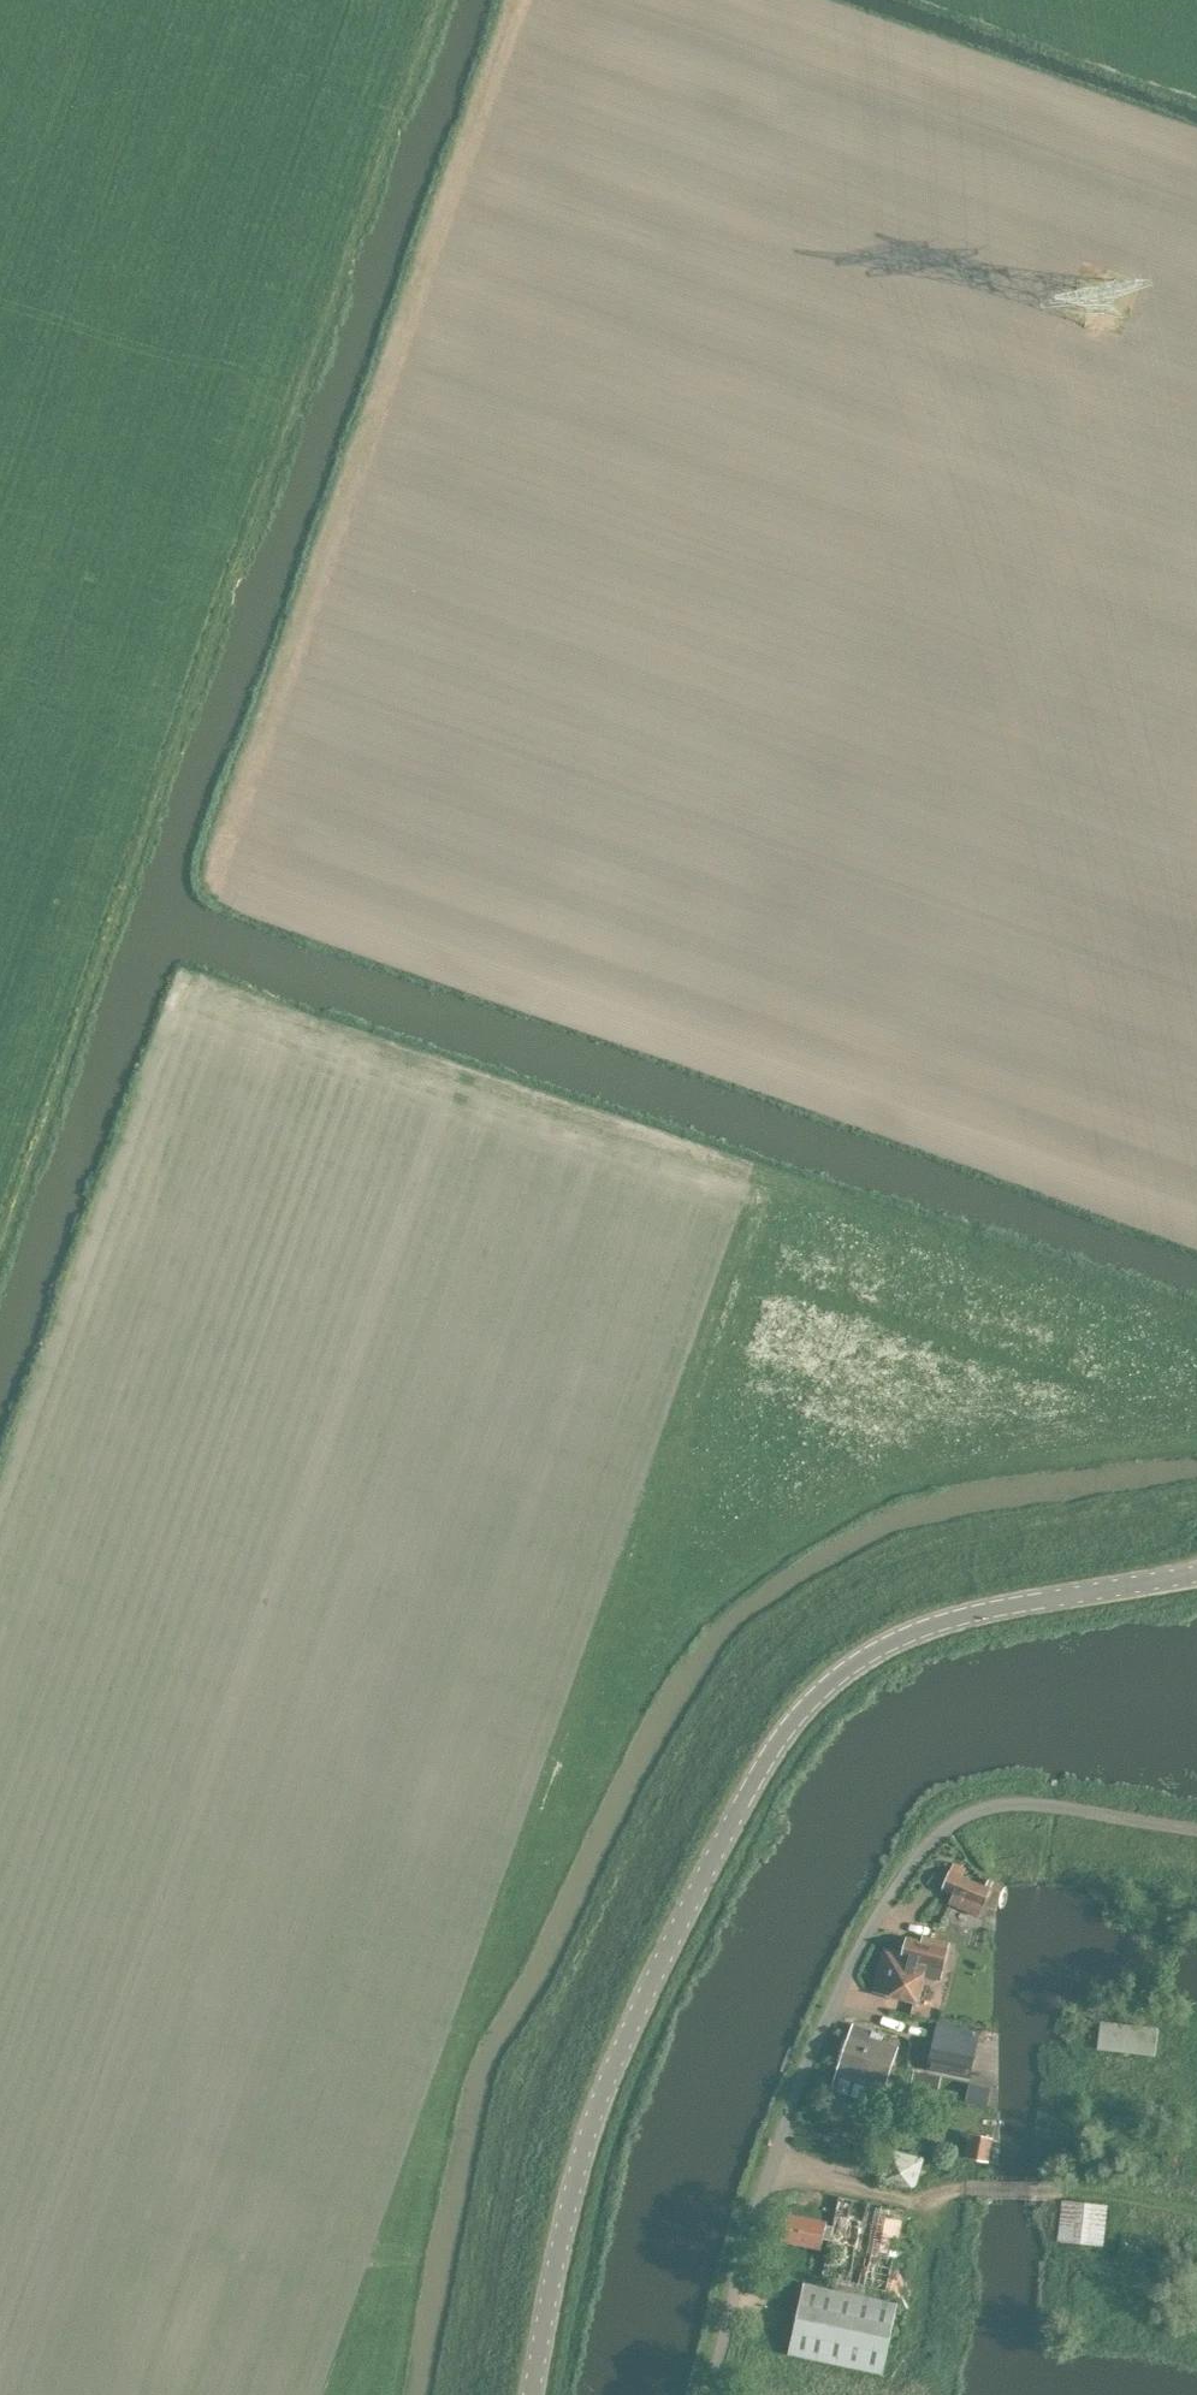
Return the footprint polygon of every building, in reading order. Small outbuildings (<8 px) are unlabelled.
[(953,1892),(949,1902),(978,1914),(990,1886),(949,1868),(941,1887),(953,1892)] [(887,1993),(916,2000),(922,1974),(939,1978),(948,1940),(921,1933),(920,1938),(905,1935),(901,1950),(883,1945),(872,1990),(873,1990),(874,1985),(888,1989),(887,1993)] [(1096,2047),(1154,2054),(1158,2024),(1100,2017),(1096,2047)] [(926,2066),(969,2075),(978,2029),(936,2020),(926,2066)] [(829,2087),(865,2099),(872,2080),(884,2084),(898,2044),(880,2038),(882,2032),(852,2022),(846,2038),(843,2037),(836,2057),(839,2058),(829,2087)] [(964,2156),(986,2161),(991,2136),(969,2131),(964,2156)] [(896,2132),(889,2166),(926,2174),(932,2139),(896,2132)] [(836,2278),(834,2287),(803,2281),(788,2351),(882,2371),(897,2301),(850,2291),(852,2281),(885,2288),(902,2208),(838,2194),(832,2224),(829,2238),(821,2274),(836,2278)] [(1056,2238),(1102,2243),(1107,2203),(1061,2198),(1056,2238)] [(782,2238),(819,2246),(822,2237),(829,2238),(832,2224),(825,2223),(825,2220),(788,2212),(785,2223),(781,2225),(780,2232),(783,2236),(782,2238)]
